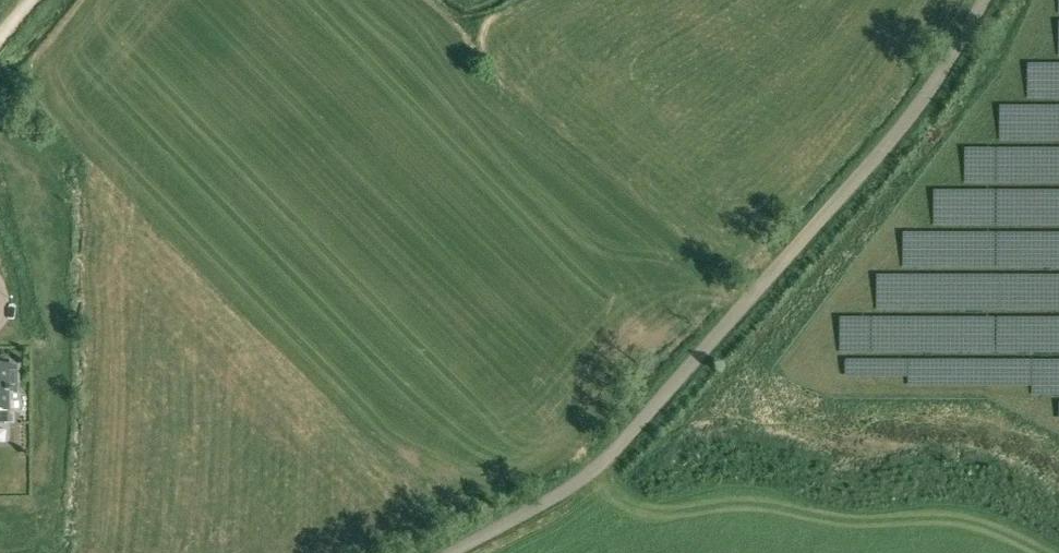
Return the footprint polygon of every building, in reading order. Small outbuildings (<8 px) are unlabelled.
[(17,368),(0,368),(0,423),(9,423),(9,395),(17,395),(17,368)]
